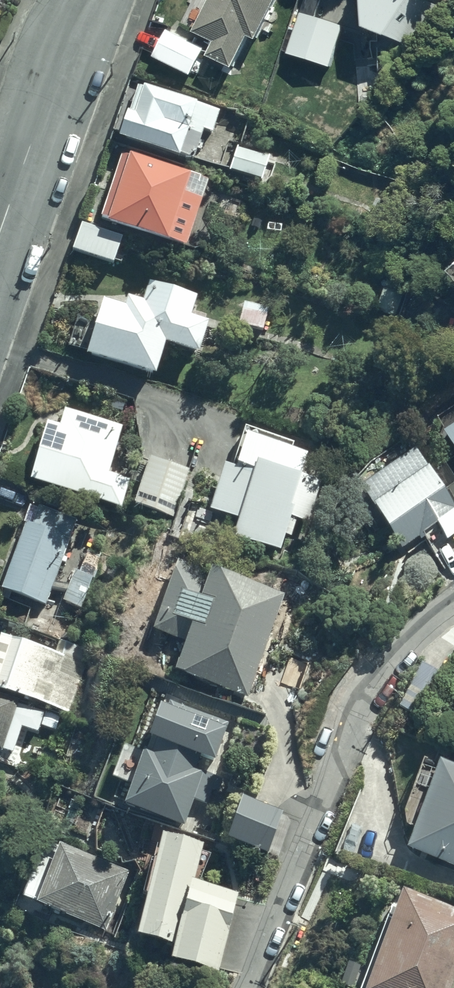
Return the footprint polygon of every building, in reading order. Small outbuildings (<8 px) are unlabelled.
[(196,42),(216,52),(210,65),(234,77),(250,45),(259,49),(283,0),(217,0),(196,42)] [(426,0),(365,0),(367,28),(377,33),(379,77),(443,8),(426,0)] [(332,74),(345,32),(304,19),(291,61),(332,74)] [(168,36),(154,63),(194,83),(208,55),(168,36)] [(202,111),(147,94),(146,96),(141,95),(133,119),(130,118),(122,145),(184,165),(185,163),(198,167),(207,140),(216,143),(223,120),(201,113),(202,111)] [(240,155),(233,179),(265,189),(272,165),(240,155)] [(213,189),(132,161),(131,163),(125,161),(102,225),(189,255),(213,189)] [(124,245),(83,230),(74,258),(114,272),(124,245)] [(143,300),(129,295),(126,306),(103,298),(86,350),(156,373),(166,340),(200,351),(209,321),(190,315),(196,296),(149,281),(143,300)] [(270,306),(244,299),(238,322),(264,329),(270,306)] [(49,419),(31,475),(124,505),(133,477),(110,470),(124,424),(66,406),(61,423),(49,419)] [(436,421),(453,447),(453,409),(436,421)] [(310,450),(248,429),(237,463),(226,459),(210,505),(239,515),(234,531),(281,548),(286,532),(293,535),(299,518),(308,521),(323,477),(303,470),(310,450)] [(416,451),(399,462),(394,454),(356,479),(403,550),(437,527),(447,542),(453,537),(453,508),(416,451)] [(191,469),(151,454),(134,501),(174,515),(191,469)] [(26,522),(3,585),(46,601),(77,520),(30,503),(24,521),(26,522)] [(102,554),(89,548),(80,569),(77,568),(65,595),(81,602),(102,554)] [(248,695),(285,590),(211,561),(208,568),(179,558),(153,629),(185,640),(175,669),(248,695)] [(0,641),(0,688),(71,713),(93,650),(68,640),(63,652),(3,631),(0,641)] [(443,675),(422,664),(400,707),(421,717),(443,675)] [(0,693),(0,748),(11,752),(22,721),(13,717),(19,700),(0,693)] [(230,723),(171,699),(170,703),(162,700),(148,733),(158,737),(154,748),(145,744),(142,751),(123,744),(111,773),(131,781),(124,798),(185,823),(195,798),(207,802),(218,774),(196,765),(201,753),(216,758),(230,723)] [(407,844),(453,863),(453,760),(442,755),(440,761),(425,756),(404,807),(407,822),(414,825),(407,844)] [(285,809),(244,793),(226,835),(277,856),(293,818),(283,814),(285,809)] [(221,970),(240,891),(195,880),(205,839),(165,830),(140,935),(173,943),(170,958),(221,970)] [(130,870),(60,839),(55,851),(45,846),(24,893),(104,929),(130,870)] [(453,979),(453,905),(401,886),(372,966),(351,958),(341,985),(350,987),(451,987),(453,979)]
